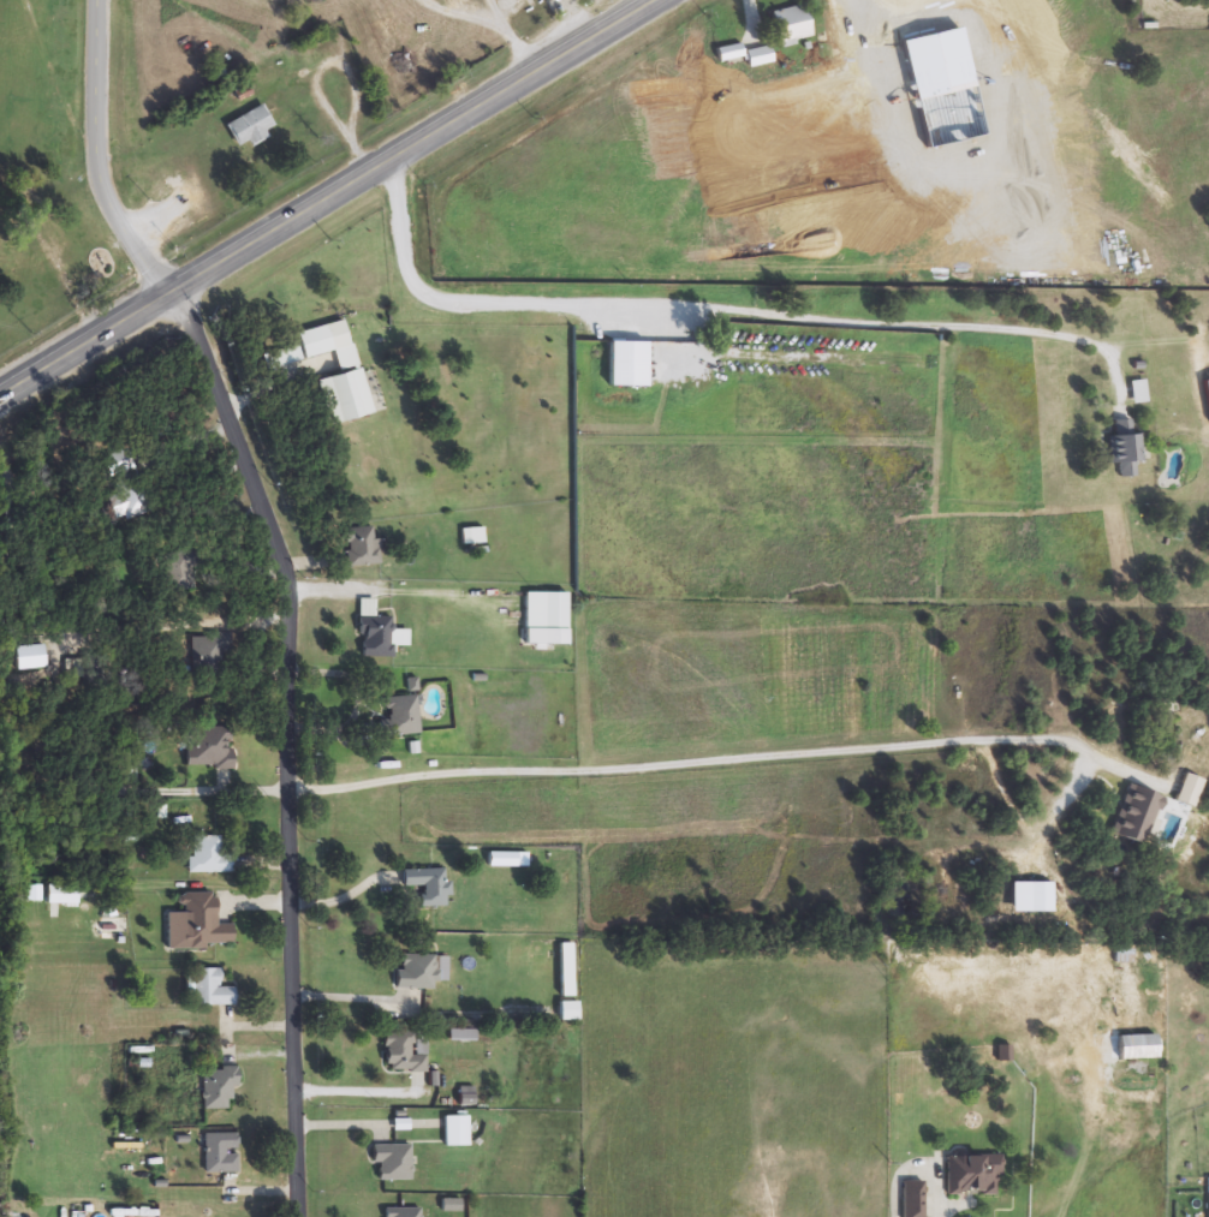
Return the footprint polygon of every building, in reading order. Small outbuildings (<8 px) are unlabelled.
[(773,11),(806,6),(810,38),(778,43),(773,11)] [(900,41),(959,26),(984,136),(927,149),(900,41)] [(742,59),(719,61),(717,49),(740,47),(742,59)] [(748,65),(748,49),(770,49),(770,65),(748,65)] [(226,126),(263,106),(275,127),(267,132),(269,137),(251,148),(248,143),(238,148),(226,126)] [(305,359),(298,333),(344,321),(351,347),(305,359)] [(318,381),(362,369),(374,413),(330,426),(318,381)] [(1133,402),(1133,382),(1143,382),(1143,402),(1133,402)] [(1137,435),(1139,477),(1115,478),(1113,423),(1132,422),(1132,435),(1137,435)] [(113,517),(111,493),(135,490),(137,514),(113,517)] [(379,566),(347,567),(346,530),(377,529),(379,566)] [(567,593),(567,631),(525,631),(525,593),(567,593)] [(361,657),(362,608),(375,608),(374,618),(393,618),(393,632),(405,633),(405,636),(395,636),(395,658),(361,657)] [(193,636),(230,636),(230,655),(220,655),(220,674),(193,674),(193,636)] [(65,679),(65,661),(85,661),(85,679),(65,679)] [(380,721),(388,721),(387,698),(417,697),(418,735),(381,736),(380,721)] [(233,768),(187,768),(187,728),(233,728),(233,768)] [(1143,847),(1109,834),(1128,785),(1162,798),(1143,847)] [(220,837),(220,857),(231,857),(231,873),(189,873),(189,837),(220,837)] [(489,866),(489,854),(517,854),(517,866),(489,866)] [(447,871),(447,908),(422,908),(422,888),(404,888),(404,871),(447,871)] [(166,913),(183,913),(181,894),(216,893),(216,925),(233,925),(233,945),(206,945),(206,950),(167,950),(166,913)] [(1131,950),(1132,962),(1118,964),(1116,951),(1131,950)] [(435,989),(399,989),(399,956),(435,956),(435,989)] [(234,1007),(193,1007),(193,996),(185,996),(185,970),(220,970),(220,986),(234,986),(234,1007)] [(1125,994),(1114,994),(1114,970),(1125,970),(1125,994)] [(386,1033),(413,1033),(413,1056),(427,1056),(427,1072),(386,1073),(386,1033)] [(1156,1058),(1119,1058),(1119,1036),(1156,1036),(1156,1058)] [(238,1068),(238,1088),(231,1088),(231,1110),(202,1110),(202,1068),(238,1068)] [(467,1115),(467,1147),(445,1147),(445,1115),(467,1115)] [(204,1134),(237,1134),(237,1174),(204,1174),(204,1134)] [(411,1145),(411,1181),(379,1181),(379,1164),(373,1164),(373,1145),(411,1145)] [(947,1195),(946,1155),(999,1155),(999,1194),(947,1195)] [(923,1182),(923,1216),(903,1216),(903,1182),(923,1182)] [(418,1209),(418,1216),(386,1216),(386,1209),(418,1209)]
